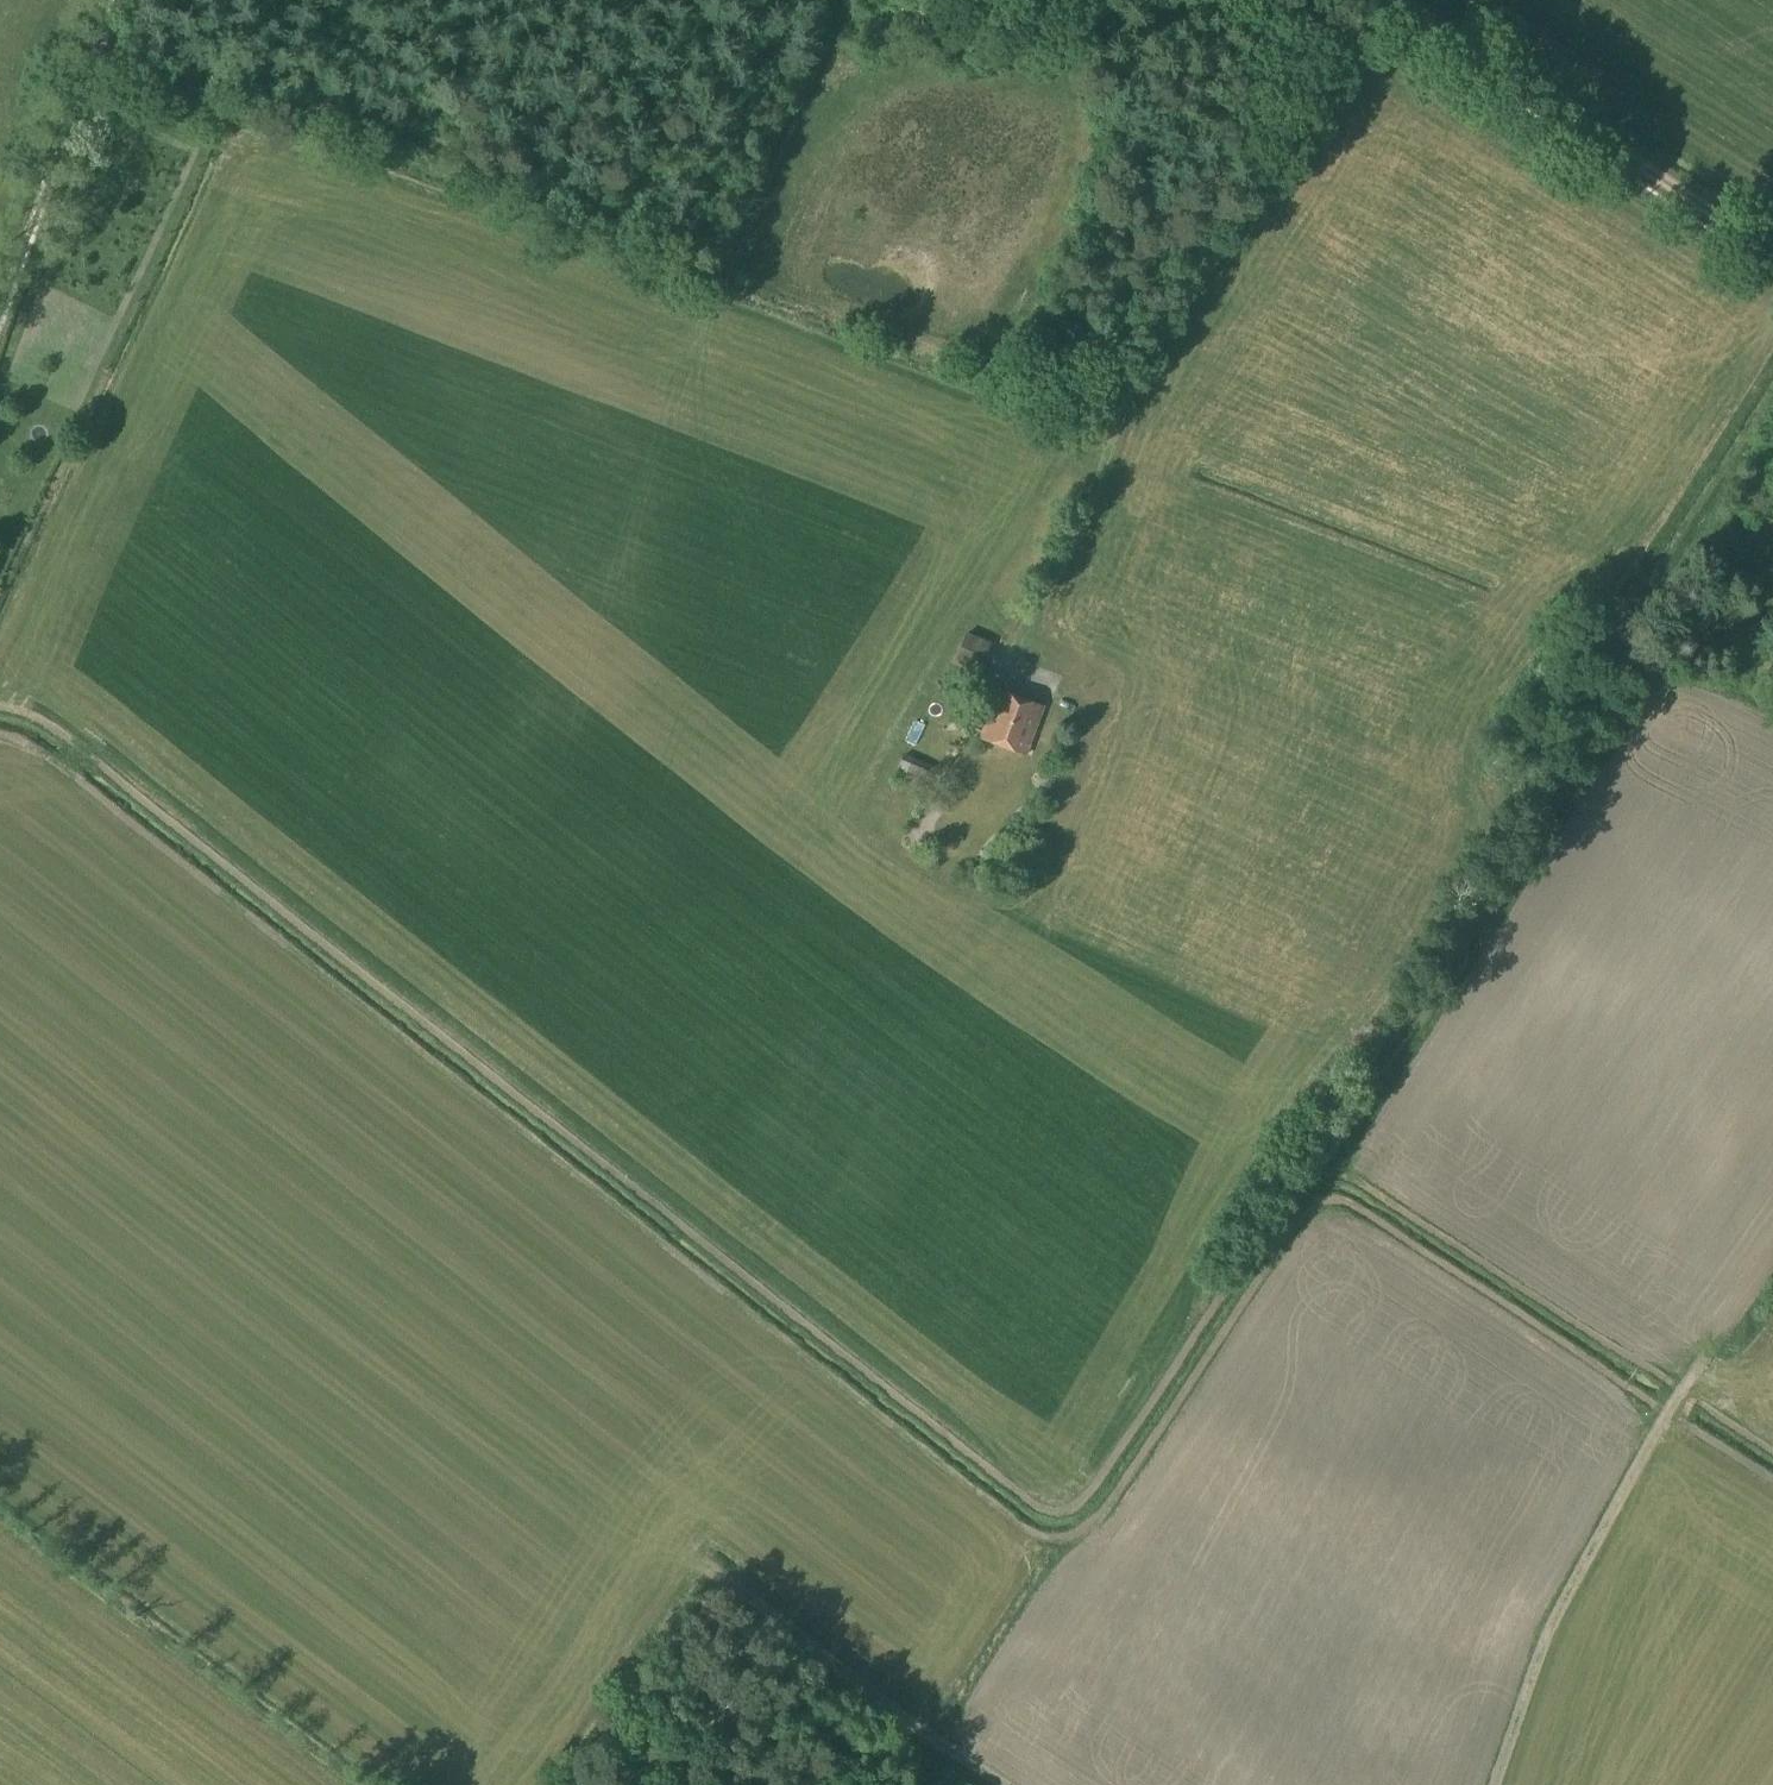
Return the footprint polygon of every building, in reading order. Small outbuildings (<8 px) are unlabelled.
[(1314,43),(1320,47),(1325,40),(1319,35),(1314,43)] [(956,660),(980,670),(991,644),(967,633),(956,660)] [(981,739),(1026,755),(1043,707),(999,690),(981,739)] [(894,780),(922,790),(932,765),(904,755),(894,780)]
